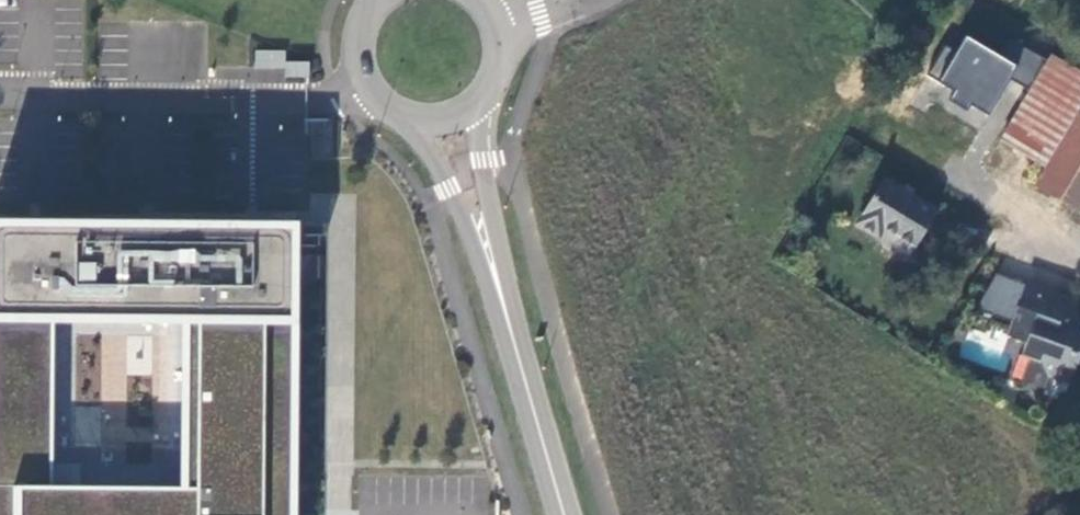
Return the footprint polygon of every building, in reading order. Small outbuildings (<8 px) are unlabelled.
[(943,43),(926,75),(954,89),(949,98),(988,118),(1009,77),(1027,86),(1042,56),(1024,47),(1016,63),(963,36),(956,50),(943,43)] [(286,50),(255,47),(252,77),(309,82),(311,62),(285,59),(286,50)] [(1049,166),(1079,113),(1079,72),(1050,55),(1003,137),(1049,166)] [(1079,211),(1079,113),(1049,166),(1038,184),(1079,211)] [(330,158),(331,120),(310,119),(309,157),(330,158)] [(945,218),(887,184),(859,232),(885,246),(890,238),(923,256),(945,218)] [(0,229),(0,514),(291,514),(293,232),(0,229)] [(1021,353),(1023,354),(1059,295),(1029,283),(1008,334),(1026,341),(1021,353)] [(1023,354),(1029,357),(1020,379),(1042,389),(1048,375),(1068,383),(1077,362),(1079,363),(1079,321),(1064,315),(1070,299),(1059,295),(1023,354)]
